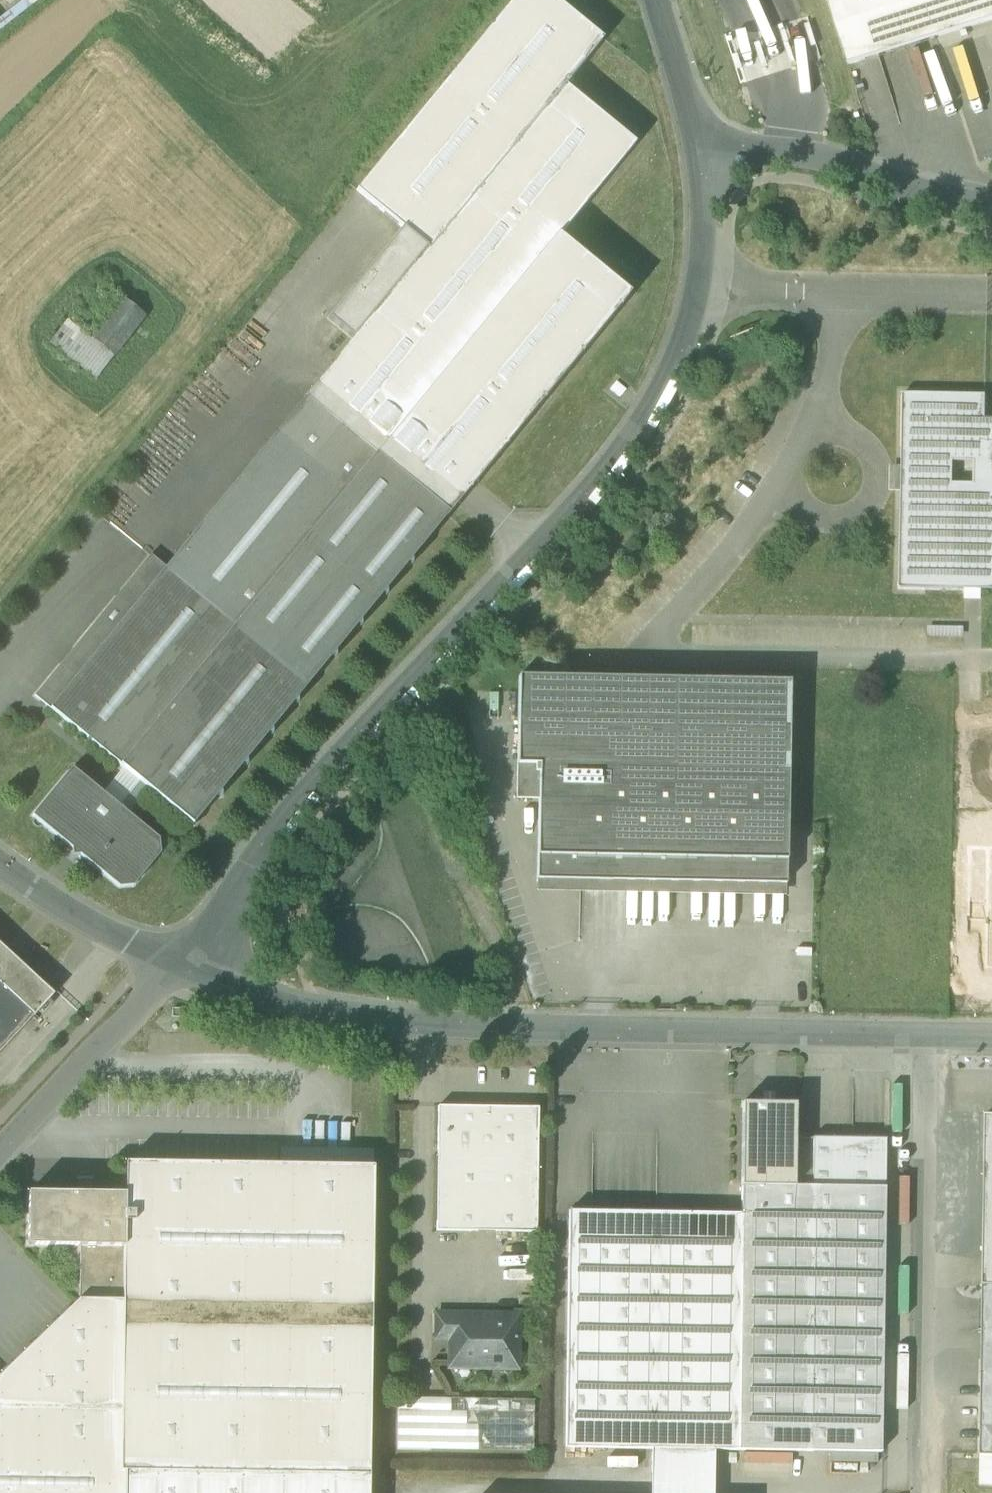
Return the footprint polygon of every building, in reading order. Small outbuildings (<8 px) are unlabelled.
[(0,20),(0,32),(41,0),(26,0),(0,20)] [(305,398),(375,455),(448,515),(630,294),(559,236),(635,143),(565,86),(603,40),(554,0),(512,0),(356,190),(402,228),(426,248),(352,338),(304,397),(305,398)] [(991,21),(991,18),(989,9),(991,8),(991,0),(827,0),(849,66),(991,21)] [(808,16),(750,35),(764,78),(823,59),(808,16)] [(426,248),(402,228),(328,319),(352,338),(426,248)] [(100,281),(107,286),(111,281),(104,276),(100,281)] [(67,321),(114,357),(133,331),(144,315),(107,286),(100,281),(100,280),(67,321)] [(96,380),(114,357),(67,321),(49,344),(96,380)] [(991,590),(991,419),(985,419),(986,395),(903,394),(901,466),(901,468),(908,468),(908,490),(901,490),(901,492),(899,588),(964,590),(964,595),(981,596),(981,590),(991,590)] [(50,709),(139,782),(148,789),(192,826),(216,797),(221,797),(220,792),(241,766),(246,766),(246,761),(267,735),(272,735),(271,730),(292,704),(297,704),(296,699),(330,658),(335,658),(335,653),(355,627),(360,627),(360,622),(381,596),(386,596),(385,591),(406,565),(411,565),(411,560),(448,515),(375,455),(305,398),(166,568),(150,556),(34,697),(50,709)] [(889,492),(901,492),(901,490),(908,490),(908,468),(901,468),(901,466),(890,466),(889,492)] [(538,799),(537,869),(561,869),(566,865),(566,856),(612,857),(613,859),(620,858),(621,857),(786,860),(789,682),(518,677),(516,799),(538,799)] [(158,840),(127,814),(119,807),(72,769),(32,817),(72,849),(73,856),(79,856),(119,888),(133,887),(160,854),(158,840)] [(139,782),(119,807),(127,814),(148,789),(139,782)] [(175,831),(183,837),(189,830),(181,824),(175,831)] [(985,969),(991,969),(991,848),(970,847),(969,921),(986,921),(985,969)] [(785,884),(786,860),(621,857),(620,858),(613,859),(612,857),(566,856),(566,865),(561,869),(537,869),(536,880),(785,884)] [(785,884),(536,880),(536,892),(785,896),(785,884)] [(34,1016),(53,995),(0,946),(0,984),(34,1016)] [(34,1016),(0,984),(0,1052),(34,1016)] [(742,1103),(741,1186),(793,1187),(794,1138),(795,1104),(742,1103)] [(436,1232),(536,1233),(538,1109),(437,1107),(436,1232)] [(812,1139),(794,1138),(793,1187),(741,1186),(741,1214),(737,1451),(881,1453),(885,1139),(812,1138),(812,1139)] [(125,1163),(125,1195),(124,1247),(122,1300),(120,1472),(123,1472),(368,1476),(373,1167),(125,1163)] [(985,1164),(983,1286),(991,1286),(991,1164),(985,1164)] [(27,1246),(79,1247),(124,1247),(125,1195),(28,1193),(27,1246)] [(713,1451),(737,1451),(741,1214),(568,1212),(565,1449),(650,1450),(713,1451)] [(122,1300),(124,1247),(79,1247),(78,1300),(122,1300)] [(983,1286),(983,1302),(991,1303),(991,1286),(983,1286)] [(122,1300),(78,1300),(0,1376),(0,1492),(123,1492),(123,1472),(120,1472),(122,1300)] [(982,1330),(991,1328),(991,1303),(983,1302),(982,1330)] [(492,1369),(517,1369),(517,1339),(513,1339),(514,1316),(435,1314),(435,1340),(449,1340),(449,1363),(478,1363),(478,1358),(492,1358),(492,1369)] [(981,1456),(991,1456),(991,1328),(982,1330),(981,1456)] [(478,1363),(449,1363),(448,1368),(492,1369),(492,1358),(478,1358),(478,1363)] [(396,1450),(532,1452),(533,1400),(397,1398),(396,1450)] [(650,1492),(712,1492),(713,1451),(650,1450),(650,1492)] [(981,1456),(980,1485),(991,1486),(991,1456),(981,1456)] [(368,1476),(123,1472),(123,1492),(368,1492),(368,1476)]
